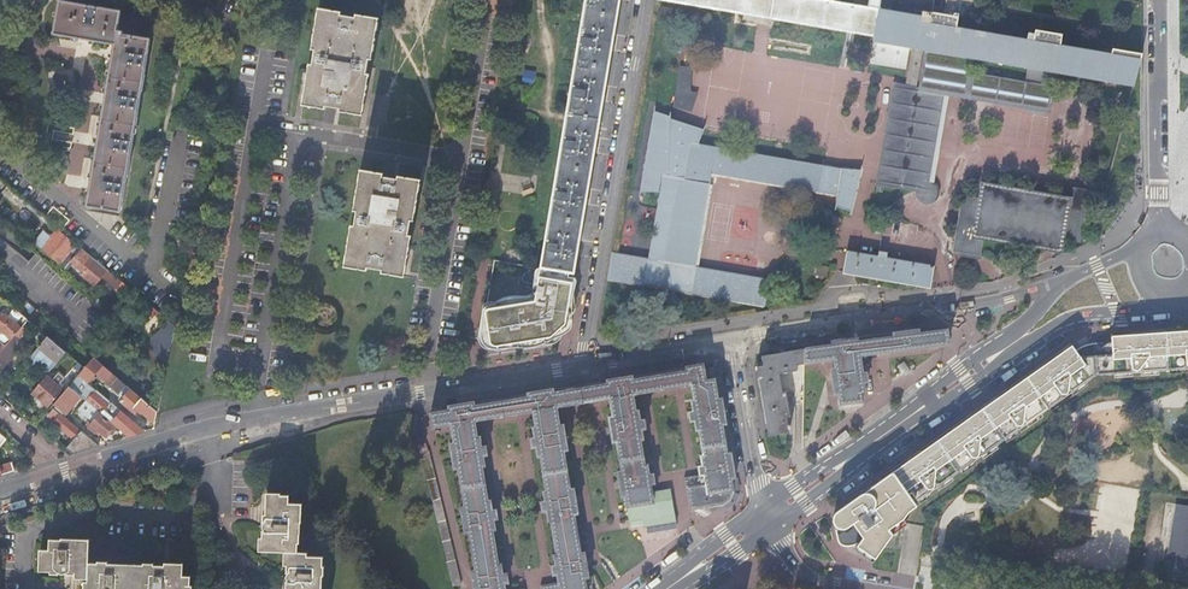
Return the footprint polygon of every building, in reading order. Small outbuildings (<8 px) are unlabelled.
[(540,268),(534,302),(485,309),(480,340),(487,347),(550,337),(565,323),(573,277),(568,276),(568,273),(573,273),(576,255),(573,255),(575,246),(576,238),(579,238),(585,204),(582,203),(583,195),(585,186),(588,187),(593,153),(590,152),(592,144),(593,135),(596,136),(599,120),(602,101),(599,101),(601,92),(602,84),(605,84),(611,50),(608,49),(609,41),(611,32),(614,33),(619,0),(585,0),(565,114),(563,130),(557,165),(540,268)] [(1134,86),(1142,53),(1112,48),(1111,54),(1060,45),(1062,35),(1035,30),(1033,40),(956,27),(958,16),(932,12),(934,0),(868,0),(867,7),(828,0),(660,0),(743,14),(743,19),(760,22),(761,17),(873,36),(873,42),(910,48),(1039,70),(1038,75),(1054,78),(1055,72),(1134,86)] [(85,39),(115,45),(112,61),(106,97),(100,134),(92,178),(88,206),(121,212),(150,39),(123,35),(124,31),(118,30),(121,11),(60,1),(54,34),(85,39)] [(363,116),(379,20),(319,10),(303,106),(331,111),(363,116)] [(906,71),(910,48),(873,42),(869,65),(906,71)] [(901,188),(918,91),(897,88),(881,184),(901,188)] [(923,192),(940,95),(919,91),(902,188),(923,192)] [(612,251),(607,279),(765,307),(769,279),(696,266),(711,175),(837,196),(835,207),(836,208),(836,206),(851,211),(850,212),(851,212),(862,169),(861,169),(861,170),(842,168),(699,144),(705,128),(704,128),(704,129),(671,119),(670,115),(670,116),(655,111),(655,109),(654,109),(640,193),(641,193),(641,192),(660,191),(649,258),(612,251)] [(74,135),(75,128),(72,128),(49,124),(45,144),(69,148),(71,149),(73,142),(72,142),(53,139),(54,131),(73,134),(73,135),(74,135)] [(404,277),(421,180),(389,175),(361,170),(344,267),(404,277)] [(985,240),(1065,252),(1074,195),(982,181),(980,195),(963,192),(955,250),(983,255),(985,240)] [(54,206),(47,215),(64,228),(71,220),(54,206)] [(44,231),(34,243),(65,269),(70,264),(71,262),(76,256),(82,249),(70,240),(70,239),(58,229),(51,237),(44,231)] [(76,256),(71,262),(88,276),(86,278),(95,285),(102,277),(116,288),(115,289),(134,305),(136,302),(141,306),(140,307),(143,310),(149,305),(137,295),(121,282),(84,250),(82,249),(76,256)] [(878,256),(847,251),(843,273),(930,287),(934,265),(887,257),(888,252),(879,250),(878,256)] [(28,320),(32,324),(42,313),(37,309),(28,320)] [(20,329),(2,313),(0,315),(0,331),(10,340),(20,329)] [(0,353),(0,372),(6,364),(17,352),(16,351),(36,327),(32,324),(28,320),(20,329),(10,340),(9,342),(6,346),(0,353)] [(168,363),(176,328),(170,323),(164,330),(161,328),(147,345),(168,363)] [(820,346),(804,348),(804,363),(833,359),(833,378),(833,383),(834,394),(839,394),(840,405),(857,402),(863,402),(862,392),(864,391),(859,355),(905,349),(949,343),(947,329),(918,333),(918,329),(897,332),(868,336),(846,339),(832,341),(832,344),(820,346)] [(913,499),(928,489),(935,484),(980,453),(1018,426),(1025,421),(1062,394),(1069,390),(1071,393),(1086,382),(1097,375),(1115,374),(1133,373),(1133,369),(1134,370),(1135,371),(1136,372),(1137,372),(1138,372),(1139,371),(1140,371),(1141,370),(1141,369),(1141,368),(1142,372),(1160,371),(1171,370),(1187,369),(1187,331),(1185,331),(1168,332),(1166,332),(1148,333),(1137,334),(1112,336),(1112,341),(1101,342),(1088,345),(1076,351),(1072,345),(1057,356),(1050,361),(1042,366),(1028,376),(1026,377),(1012,387),(1004,393),(998,398),(983,408),(982,409),(967,419),(960,424),(953,430),(952,430),(938,440),(937,441),(922,451),(915,456),(908,461),(893,472),(913,499)] [(65,353),(66,352),(47,336),(38,347),(26,362),(33,368),(37,367),(40,363),(43,366),(47,369),(50,372),(57,363),(58,362),(65,353)] [(1057,356),(1072,345),(1070,343),(1055,354),(1057,356)] [(756,365),(768,435),(789,432),(786,416),(790,416),(787,401),(792,400),(791,391),(782,392),(779,374),(797,371),(797,365),(804,364),(804,363),(804,348),(762,355),(761,355),(762,364),(756,365)] [(69,356),(65,353),(58,362),(62,366),(69,356)] [(85,381),(88,383),(96,373),(98,375),(120,394),(127,385),(118,377),(112,373),(94,357),(85,368),(83,370),(78,375),(85,381)] [(704,368),(703,364),(686,366),(687,370),(633,380),(632,376),(607,380),(608,384),(554,393),(553,389),(528,393),(529,397),(474,406),(474,402),(449,406),(449,410),(431,413),(433,427),(452,424),(453,432),(455,442),(450,443),(454,468),(459,467),(465,506),(461,507),(465,532),(470,531),(476,570),(472,571),(475,588),(506,588),(504,576),(501,564),(498,564),(493,529),(495,528),(493,514),(491,500),(488,501),(482,465),(485,465),(482,449),(480,436),(477,437),(476,428),(475,420),(533,410),(534,418),(536,427),(533,428),(536,441),(538,456),(541,456),(547,491),(544,491),(547,505),(549,520),(551,519),(557,554),(555,555),(557,567),(559,583),(542,586),(542,588),(593,588),(591,576),(588,577),(584,552),(580,553),(574,514),(578,513),(574,488),(570,489),(563,450),(567,450),(563,425),(559,425),(558,414),(556,406),(610,398),(611,405),(613,416),(609,417),(613,442),(617,441),(622,471),(618,472),(622,496),(626,496),(630,520),(643,518),(644,526),(675,521),(670,490),(652,493),(650,478),(648,465),(645,466),(640,439),(643,439),(641,423),(638,410),(636,411),(634,401),(633,394),(692,384),(693,391),(695,401),(692,402),(694,416),(697,430),(699,430),(703,456),(701,456),(703,469),(706,484),(688,487),(691,509),(724,504),(730,500),(733,491),(731,478),(735,477),(731,453),(727,453),(722,424),(726,423),(722,399),(718,399),(716,386),(715,379),(706,380),(706,378),(704,368)] [(1028,376),(1042,366),(1041,364),(1033,369),(1026,374),(1028,376)] [(704,368),(706,378),(716,376),(714,366),(704,368)] [(40,401),(48,408),(64,389),(59,385),(65,378),(58,373),(53,380),(47,375),(46,376),(32,393),(40,401)] [(96,373),(88,383),(90,385),(98,375),(96,373)] [(121,411),(112,403),(101,394),(97,391),(96,390),(90,385),(88,383),(85,381),(78,375),(71,384),(69,387),(81,397),(82,397),(86,401),(87,401),(102,413),(102,414),(111,422),(129,437),(146,432),(121,411)] [(1012,387),(1026,377),(1025,375),(1010,385),(1012,387)] [(65,378),(59,385),(64,389),(65,391),(69,387),(71,384),(65,378)] [(1086,382),(1071,393),(1073,396),(1088,385),(1086,382)] [(81,397),(69,387),(65,391),(54,405),(64,414),(66,415),(81,397)] [(155,423),(158,411),(132,389),(121,402),(132,411),(134,408),(138,411),(140,413),(144,414),(146,416),(151,421),(151,420),(155,423)] [(1065,398),(1062,394),(1025,421),(1027,424),(1042,414),(1050,408),(1065,398)] [(983,408),(998,398),(996,396),(981,406),(983,408)] [(1067,401),(1065,398),(1050,408),(1052,411),(1067,401)] [(87,401),(86,401),(79,410),(91,420),(92,420),(94,422),(100,415),(102,413),(87,401)] [(966,417),(967,419),(982,409),(980,407),(966,417)] [(73,454),(99,446),(82,431),(81,432),(54,410),(48,416),(55,422),(55,423),(63,430),(74,440),(67,448),(67,449),(73,454)] [(411,415),(418,444),(425,442),(418,413),(411,415)] [(1042,414),(1027,424),(1029,427),(1044,416),(1042,414)] [(115,427),(100,415),(94,422),(92,420),(91,420),(87,426),(98,435),(101,433),(106,437),(108,435),(110,436),(115,431),(113,429),(115,427)] [(1020,429),(1018,426),(980,453),(982,456),(997,445),(1005,440),(1020,429)] [(936,438),(938,440),(952,430),(953,430),(951,427),(936,438)] [(1022,432),(1020,429),(1005,440),(1007,442),(1022,432)] [(922,451),(937,441),(935,438),(920,449),(922,451)] [(997,445),(982,456),(984,459),(999,448),(997,445)] [(420,453),(446,561),(455,559),(429,451),(420,453)] [(980,453),(935,484),(937,488),(952,477),(960,471),(975,461),(973,458),(974,458),(975,458),(976,458),(977,458),(978,458),(978,457),(979,457),(979,456),(980,456),(980,455),(980,454),(980,453)] [(892,469),(893,472),(908,461),(906,459),(892,469)] [(977,464),(975,461),(960,471),(962,474),(977,464)] [(2,476),(20,470),(18,466),(14,467),(12,463),(0,467),(0,469),(2,476)] [(1001,466),(993,471),(996,476),(1004,470),(1001,466)] [(891,516),(913,499),(893,472),(837,511),(837,512),(833,519),(838,541),(847,546),(857,543),(858,544),(857,547),(875,559),(892,535),(889,529),(897,524),(891,516)] [(952,477),(937,488),(939,491),(954,481),(952,477)] [(897,524),(903,519),(915,503),(930,493),(928,489),(913,499),(891,516),(897,524)] [(930,493),(915,503),(918,506),(932,496),(930,493)] [(301,522),(302,514),(302,504),(289,503),(289,495),(280,495),(280,496),(266,496),(265,515),(263,514),(263,515),(263,522),(264,523),(264,524),(263,525),(263,526),(263,527),(263,528),(263,529),(264,530),(264,531),(262,531),(261,551),(286,552),(286,573),(288,573),(287,574),(287,575),(286,576),(286,577),(286,578),(287,579),(287,580),(287,581),(285,581),(285,585),(285,588),(322,588),(322,576),(324,576),(324,566),(323,566),(323,557),(307,556),(307,552),(298,552),(298,543),(299,543),(300,534),(300,523),(301,523),(301,522)] [(1165,578),(1187,582),(1187,506),(1177,504),(1165,578)] [(897,524),(900,529),(907,524),(903,519),(897,524)] [(892,535),(900,529),(897,524),(889,529),(892,535)] [(67,576),(72,576),(75,576),(88,576),(87,582),(84,582),(83,588),(188,588),(189,586),(190,586),(191,577),(182,576),(183,565),(164,564),(164,566),(160,566),(153,566),(153,564),(143,563),(143,564),(143,565),(107,564),(107,562),(97,562),(97,563),(88,563),(89,540),(61,539),(61,540),(49,540),(49,550),(39,550),(39,568),(50,569),(50,575),(59,575),(59,573),(60,574),(61,575),(62,575),(63,575),(64,575),(65,574),(66,574),(67,574),(67,576)] [(875,559),(857,547),(854,550),(872,563),(875,559)]
